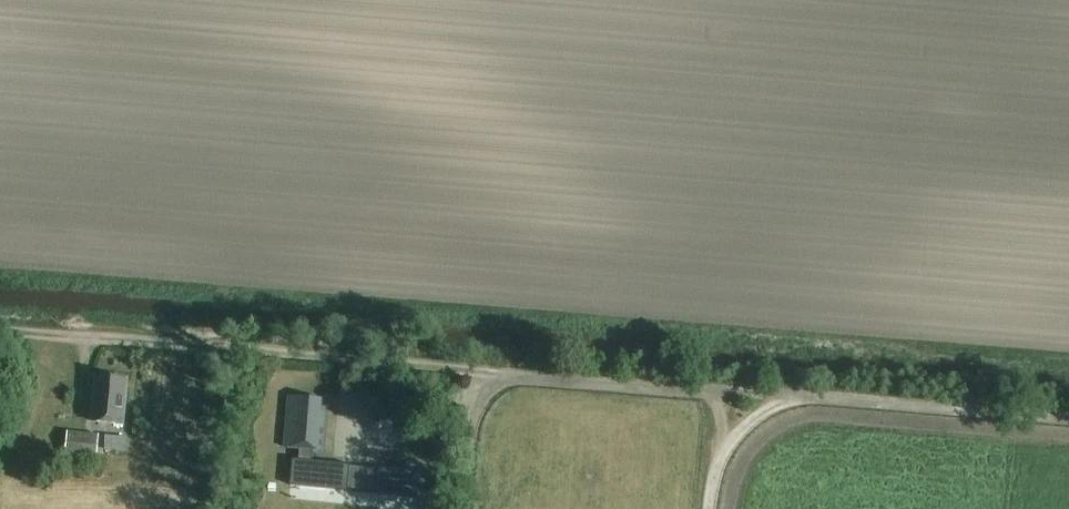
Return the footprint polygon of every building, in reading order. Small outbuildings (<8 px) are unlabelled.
[(96,376),(92,421),(123,424),(127,379),(96,376)] [(289,395),(285,447),(300,448),(299,459),(293,459),(290,485),(348,490),(350,464),(312,461),(313,450),(321,450),(324,412),(319,412),(320,398),(289,395)] [(97,457),(99,433),(68,431),(66,454),(97,457)] [(128,437),(106,436),(104,451),(126,453),(128,437)] [(378,467),(376,492),(423,496),(425,472),(378,467)]
